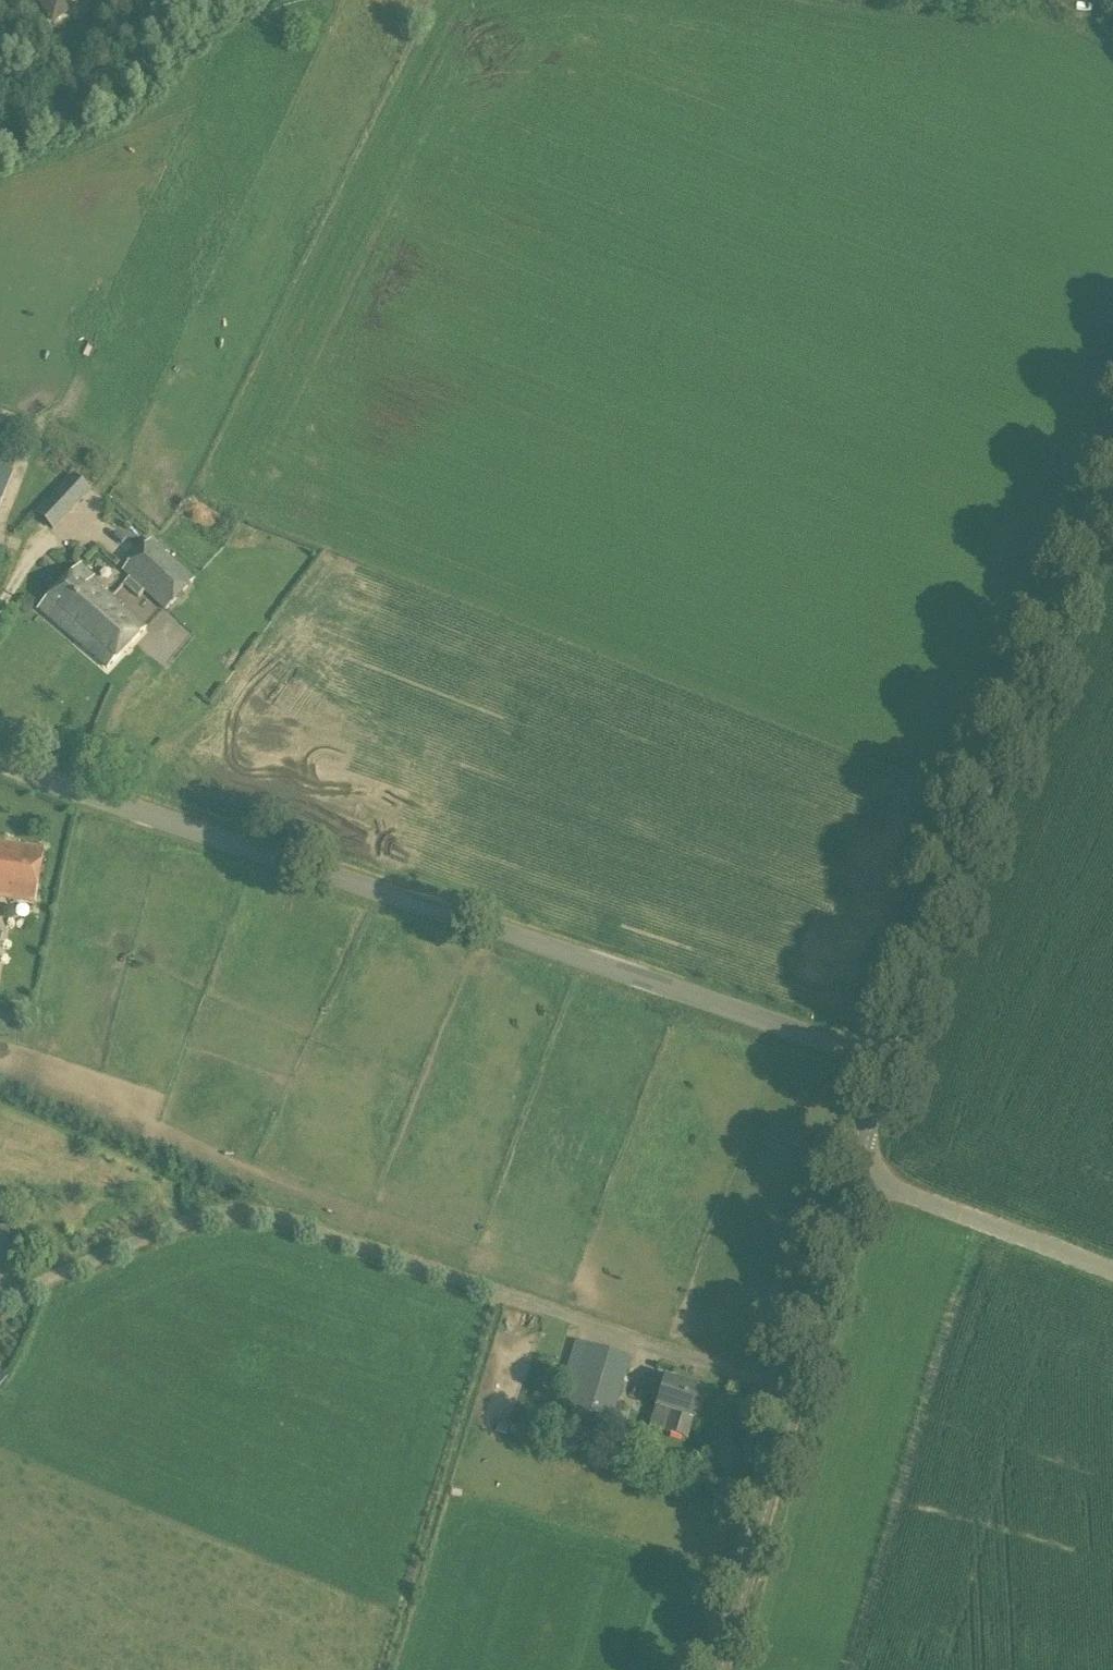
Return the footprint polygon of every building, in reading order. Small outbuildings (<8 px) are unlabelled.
[(80,6),(76,0),(35,0),(52,25),(80,6)] [(0,447),(0,511),(13,473),(12,472),(19,454),(0,447)] [(67,482),(54,496),(72,512),(84,499),(67,482)] [(194,584),(151,542),(123,572),(166,613),(194,584)] [(95,578),(78,563),(38,610),(72,640),(110,596),(93,581),(95,578)] [(110,596),(72,640),(107,670),(145,626),(110,596)] [(44,850),(0,844),(0,900),(36,905),(44,850)] [(613,1422),(632,1360),(575,1342),(564,1376),(576,1380),(568,1408),(613,1422)] [(695,1422),(704,1393),(651,1377),(645,1396),(660,1401),(657,1410),(672,1415),(666,1436),(686,1442),(692,1421),(695,1422)] [(602,1424),(592,1421),(589,1431),(599,1434),(602,1424)]
